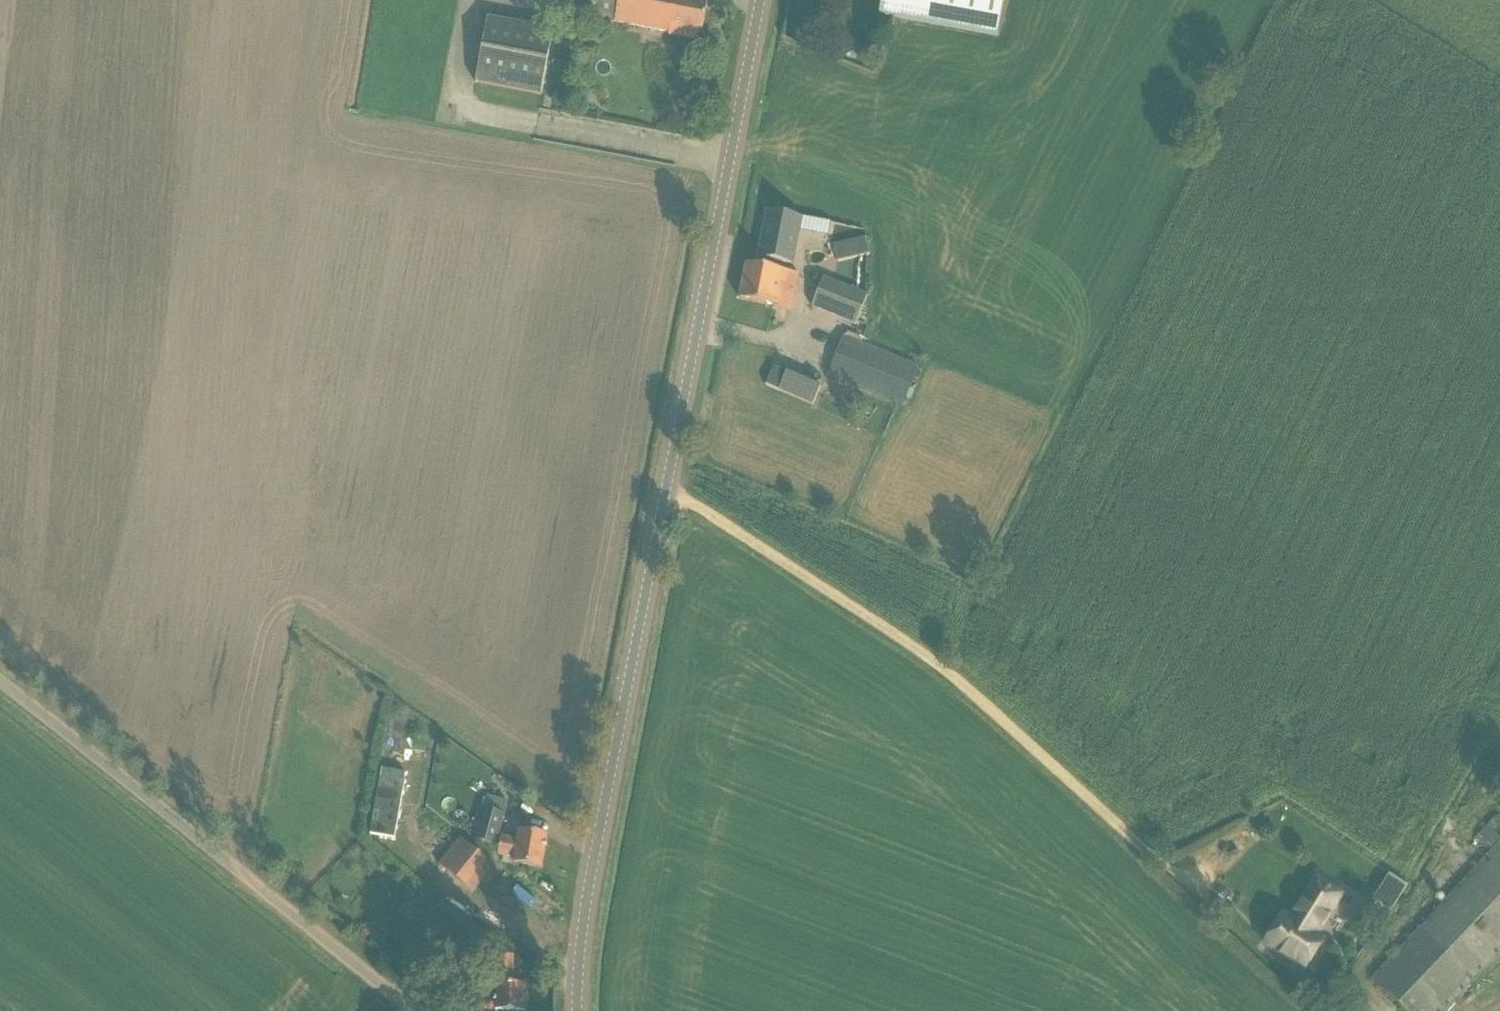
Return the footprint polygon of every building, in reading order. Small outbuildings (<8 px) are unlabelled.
[(556,12),(669,33),(669,35),(697,41),(699,30),(702,31),(707,5),(679,0),(558,0),(556,12)] [(997,36),(1004,0),(881,0),(878,14),(997,36)] [(541,95),(553,31),(487,19),(475,83),(541,95)] [(791,265),(798,230),(801,218),(767,211),(765,222),(758,258),(791,265)] [(865,237),(837,244),(834,245),(838,262),(869,254),(865,237)] [(739,300),(759,304),(790,310),(797,275),(746,264),(739,300)] [(812,286),(819,289),(811,308),(856,325),(867,295),(815,275),(810,277),(809,281),(812,286)] [(844,336),(827,376),(902,407),(919,367),(865,345),(857,342),(844,336)] [(779,391),(813,405),(820,388),(786,373),(779,391)] [(487,798),(476,840),(496,845),(507,803),(487,798)] [(1371,980),(1404,1010),(1444,1010),(1499,952),(1499,822),(1495,818),(1468,845),(1485,861),(1371,980)] [(501,835),(501,838),(498,855),(514,858),(513,864),(542,869),(547,837),(519,832),(518,838),(501,835)] [(461,840),(452,851),(439,866),(471,893),(487,874),(479,868),(485,860),(461,840)] [(1407,886),(1388,873),(1371,898),(1390,911),(1407,886)] [(1282,911),(1260,946),(1304,974),(1326,939),(1320,935),(1327,924),(1346,894),(1315,875),(1289,916),(1282,911)] [(420,910),(413,920),(428,931),(435,921),(495,965),(495,984),(513,984),(513,952),(426,887),(413,905),(420,910)] [(417,975),(413,980),(422,989),(427,984),(417,975)] [(479,1010),(524,1010),(524,986),(513,985),(513,984),(495,984),(485,984),(485,997),(479,997),(479,1010)]
